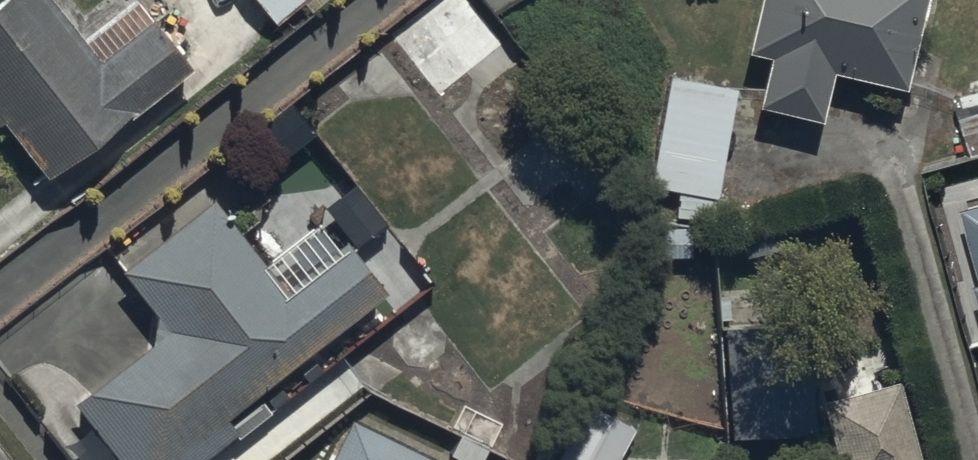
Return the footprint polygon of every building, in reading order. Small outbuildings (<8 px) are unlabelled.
[(83,49),(42,0),(7,0),(0,5),(0,125),(57,193),(195,78),(133,7),(83,49)] [(311,0),(248,0),(271,30),(311,0)] [(460,0),(430,0),(391,30),(447,103),(505,59),(460,0)] [(757,112),(823,128),(834,83),(901,99),(924,0),(761,0),(746,62),(768,67),(757,112)] [(666,78),(647,192),(716,203),(735,90),(666,78)] [(951,101),(970,161),(977,159),(977,84),(949,93),(951,101)] [(114,459),(208,459),(236,438),(229,429),(388,301),(351,256),(339,265),(315,235),(260,280),(203,209),(120,275),(173,341),(80,417),(114,459)] [(961,215),(977,286),(977,211),(961,215)] [(722,300),(729,445),(812,440),(806,318),(756,321),(754,298),(722,300)] [(649,409),(595,379),(549,459),(620,459),(649,409)] [(896,394),(820,415),(832,459),(914,459),(896,394)] [(349,429),(334,459),(413,459),(349,429)] [(226,459),(254,459),(243,447),(226,459)]
